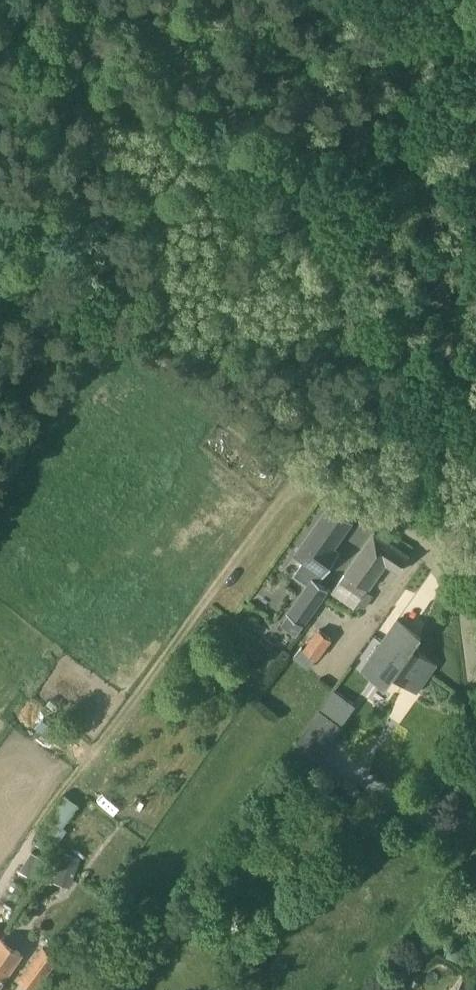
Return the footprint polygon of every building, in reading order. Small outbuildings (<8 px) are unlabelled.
[(353,521),(330,504),(295,554),(304,561),(294,575),(308,585),(313,577),(319,582),(340,552),(334,548),(353,521)] [(357,603),(362,596),(385,561),(400,571),(410,556),(374,532),(341,581),(340,580),(332,592),(354,607),(356,603),(357,603)] [(319,582),(313,577),(308,585),(288,613),(288,614),(303,624),(329,588),(319,582)] [(296,635),(303,624),(289,614),(281,624),(296,635)] [(438,664),(405,641),(414,629),(398,618),(361,670),(377,681),(385,669),(418,692),(419,691),(417,690),(436,664),(437,665),(438,664)] [(329,642),(318,633),(304,652),(301,649),(293,658),(308,670),(329,642)] [(297,741),(319,757),(342,725),(320,709),(297,741)] [(35,726),(58,742),(65,732),(42,716),(35,726)] [(65,793),(40,829),(59,842),(68,829),(64,826),(80,803),(65,793)] [(21,868),(36,878),(47,859),(32,850),(21,868)] [(52,867),(50,874),(56,876),(56,877),(72,882),(77,870),(60,864),(60,865),(58,869),(52,867)] [(0,937),(0,987),(23,953),(0,937)] [(42,945),(18,979),(33,989),(36,989),(60,957),(42,945)] [(446,956),(461,961),(464,952),(450,947),(446,956)] [(81,960),(68,951),(49,978),(62,987),(81,960)] [(463,977),(454,989),(475,989),(475,987),(463,977)]
